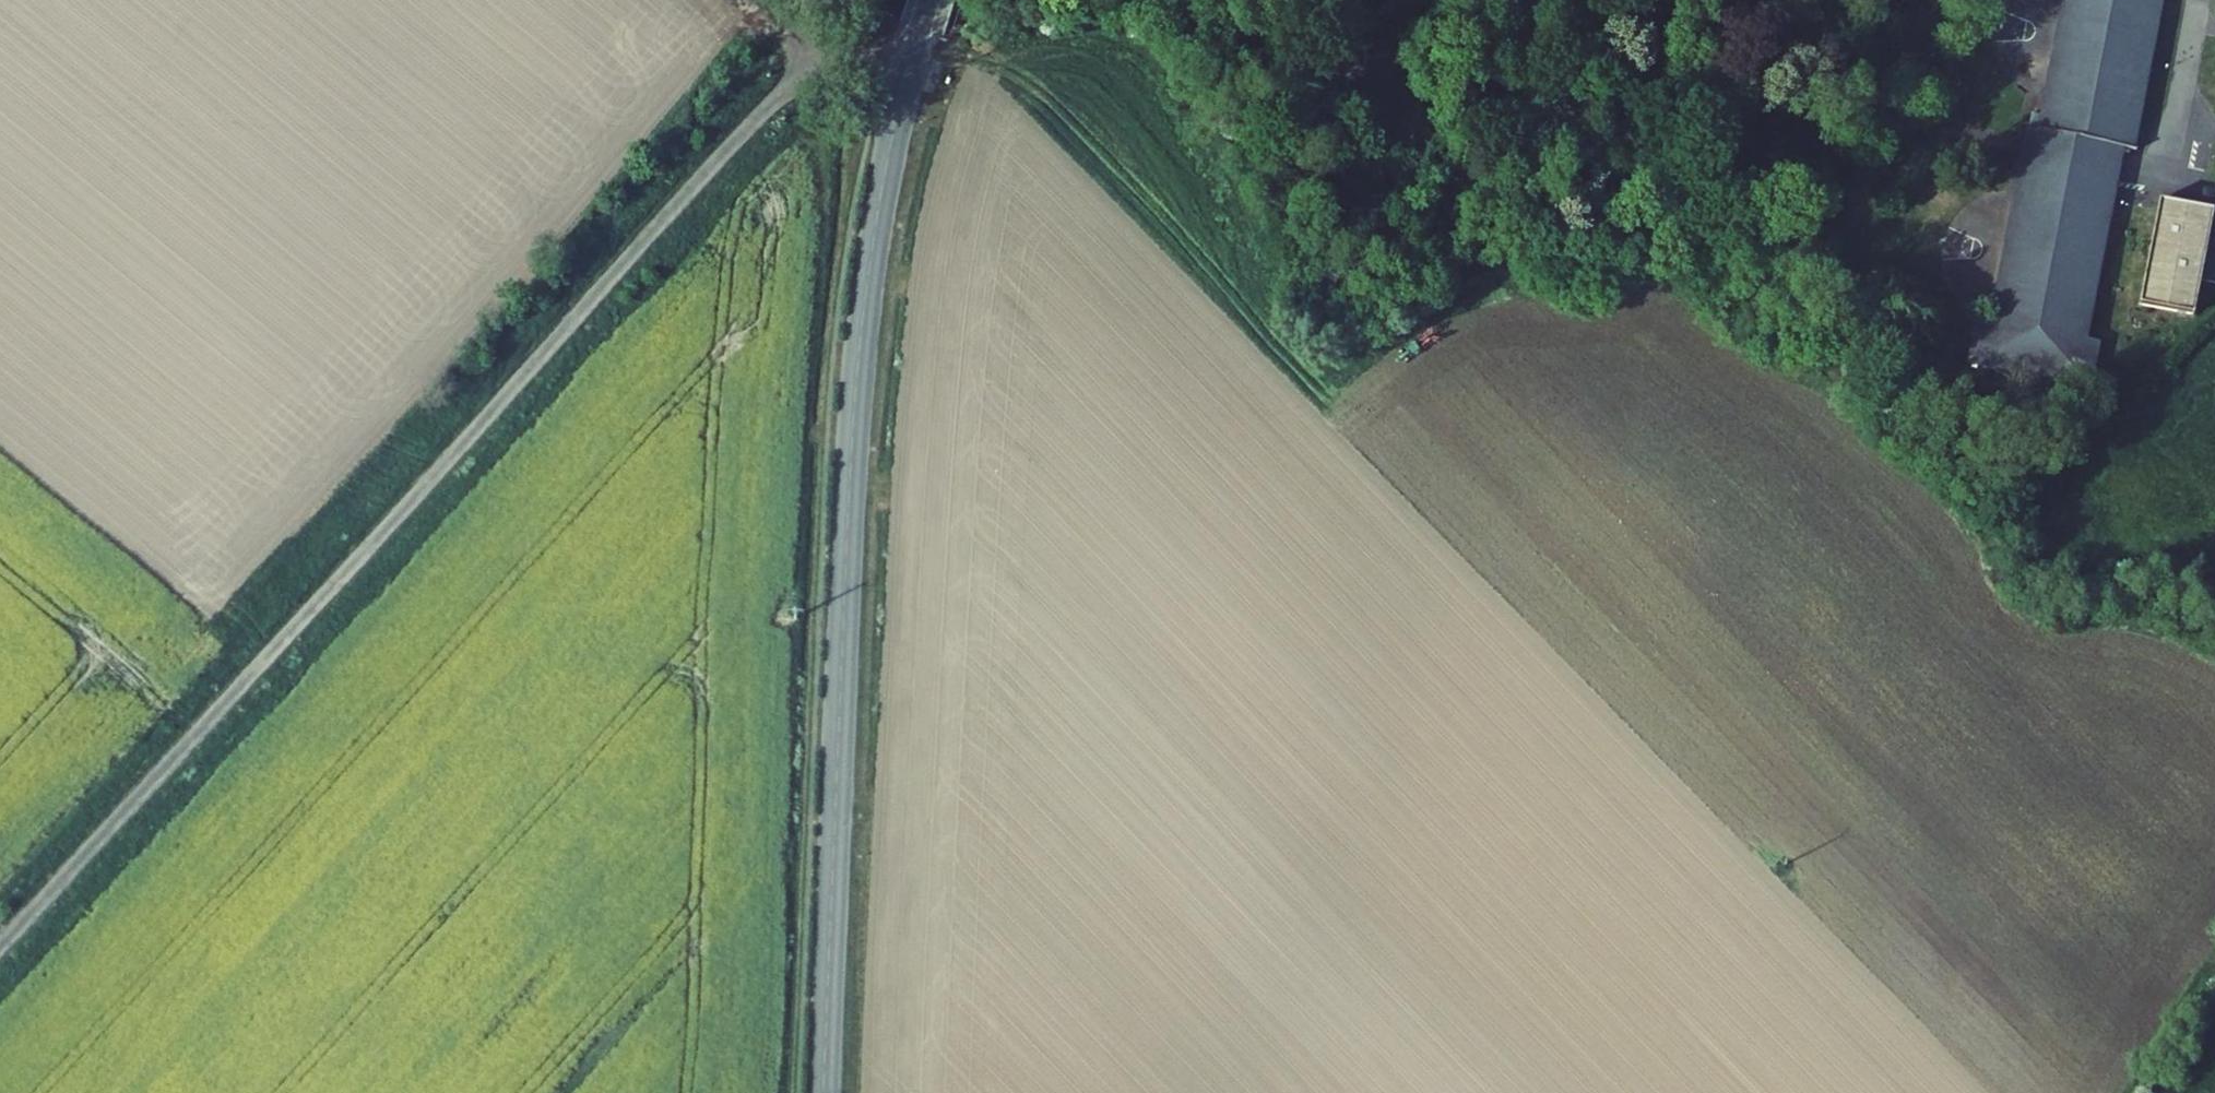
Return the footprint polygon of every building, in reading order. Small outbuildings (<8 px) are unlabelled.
[(1969,364),(2090,387),(2099,342),(2084,339),(2084,307),(2087,293),(2099,259),(2100,226),(2102,213),(2115,181),(2109,180),(2116,146),(2121,148),(2131,149),(2131,116),(2134,103),(2146,69),(2147,37),(2149,23),(2158,0),(2066,0),(2046,100),(2051,101),(2045,132),(2047,133),(2040,166),(2029,164),(2023,196),(2018,195),(1993,322),(1978,319),(1969,364)] [(2211,220),(2213,210),(2159,200),(2139,306),(2158,309),(2214,257),(2214,221),(2211,220)] [(2158,309),(2193,316),(2200,281),(2214,284),(2214,257),(2158,309)]
